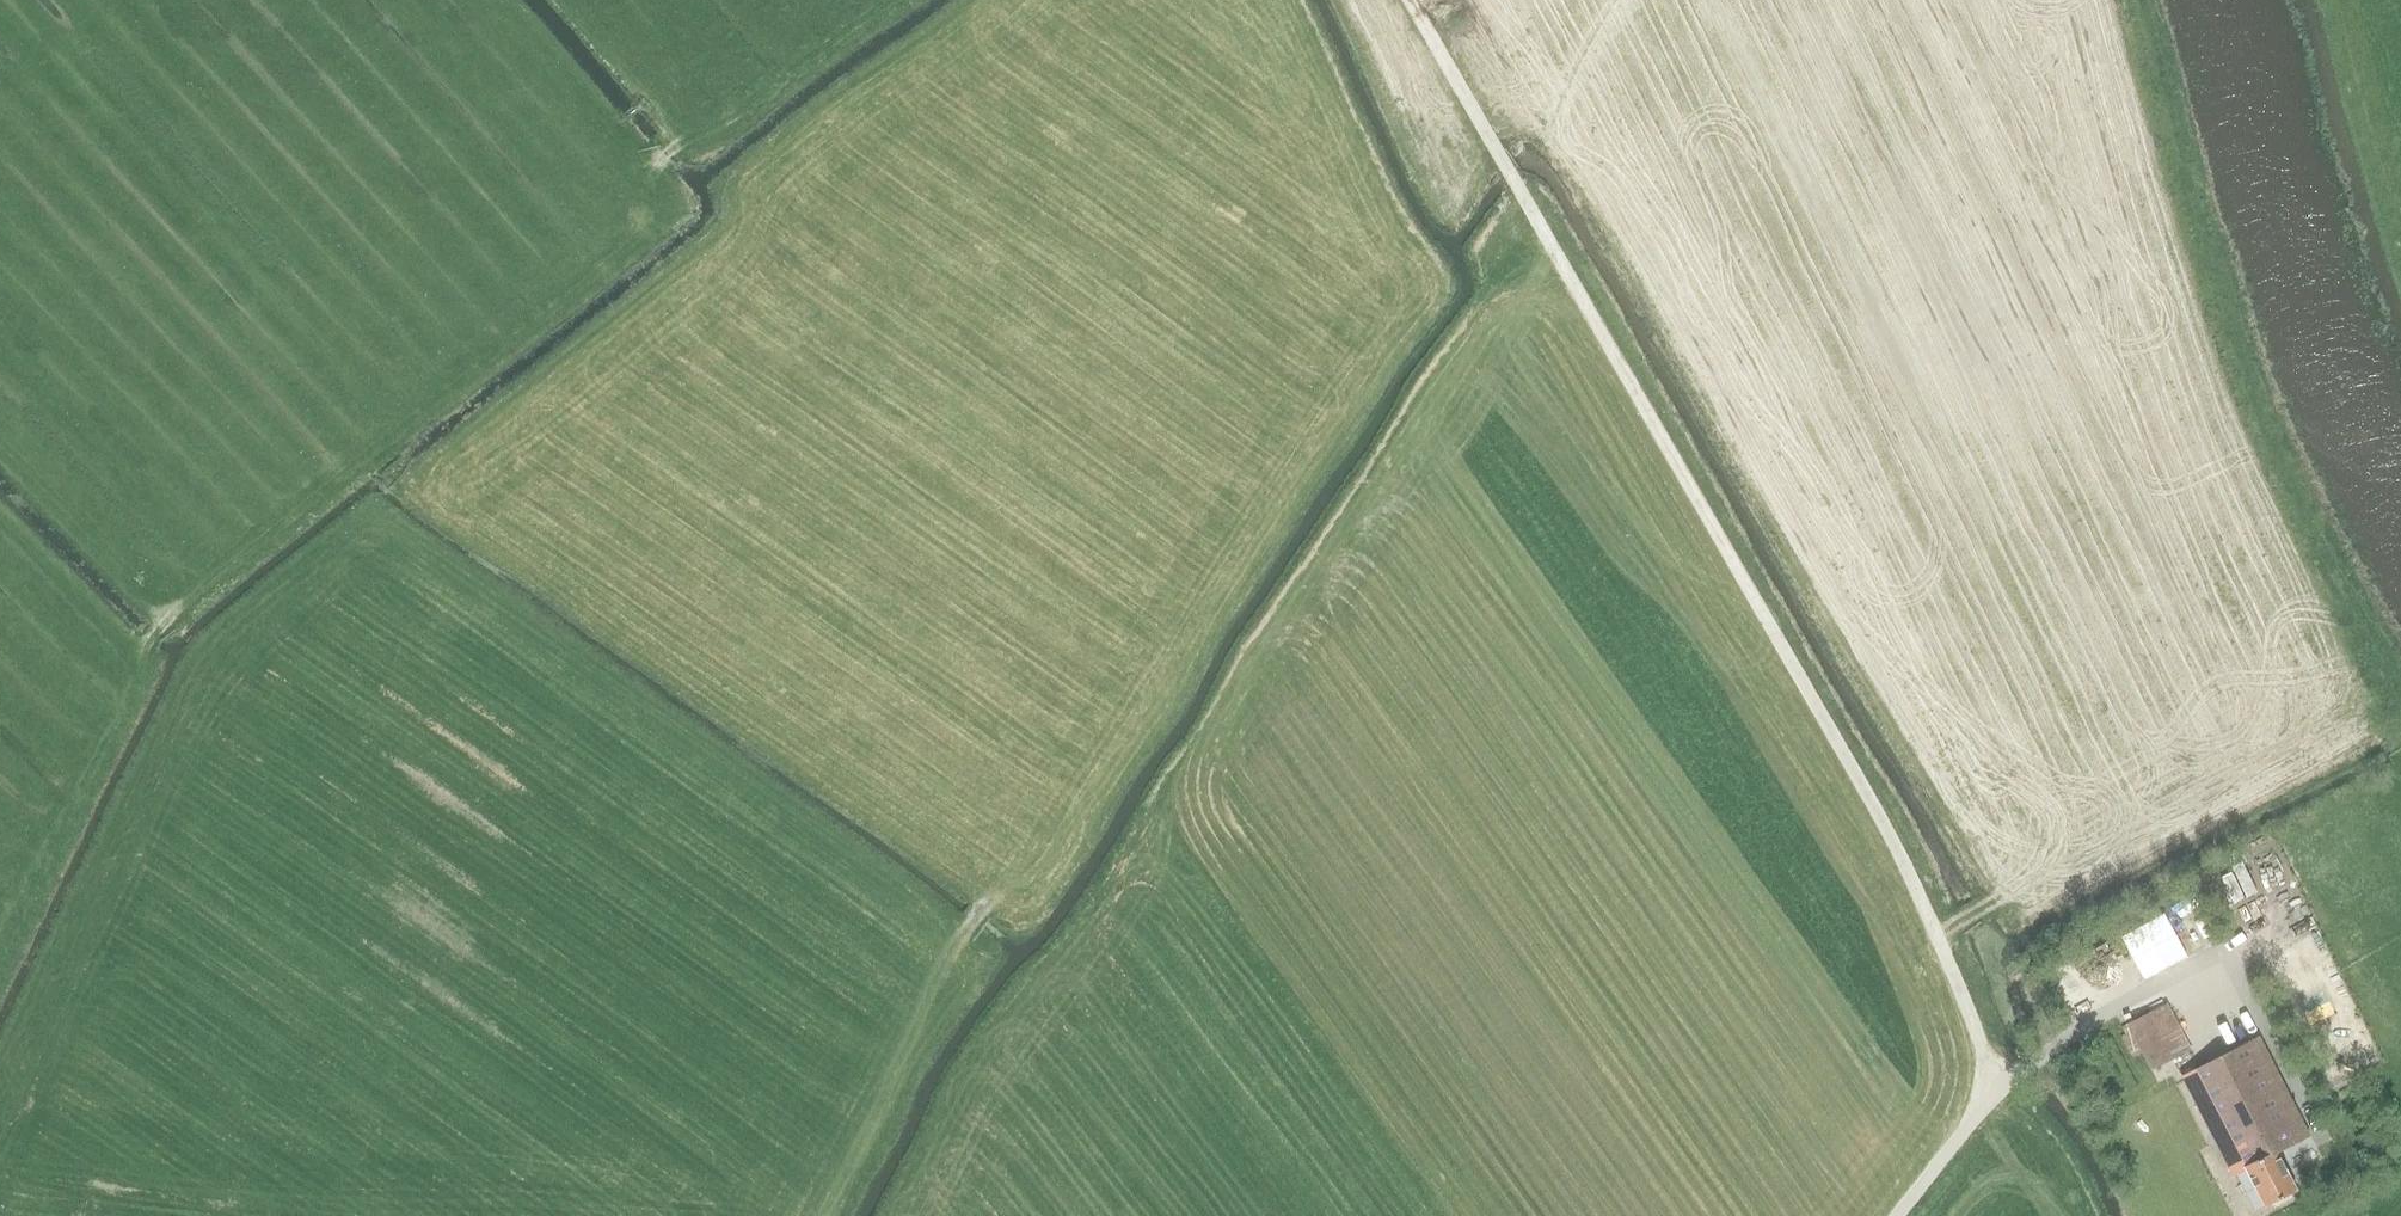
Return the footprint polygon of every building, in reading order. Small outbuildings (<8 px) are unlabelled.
[(2173,949),(2155,921),(2144,928),(2162,956),(2173,949)] [(2167,1002),(2152,1010),(2128,1023),(2152,1070),(2176,1058),(2192,1050),(2167,1002)] [(2266,1207),(2298,1191),(2278,1152),(2310,1135),(2260,1037),(2183,1077),(2234,1175),(2247,1168),(2266,1207)]
